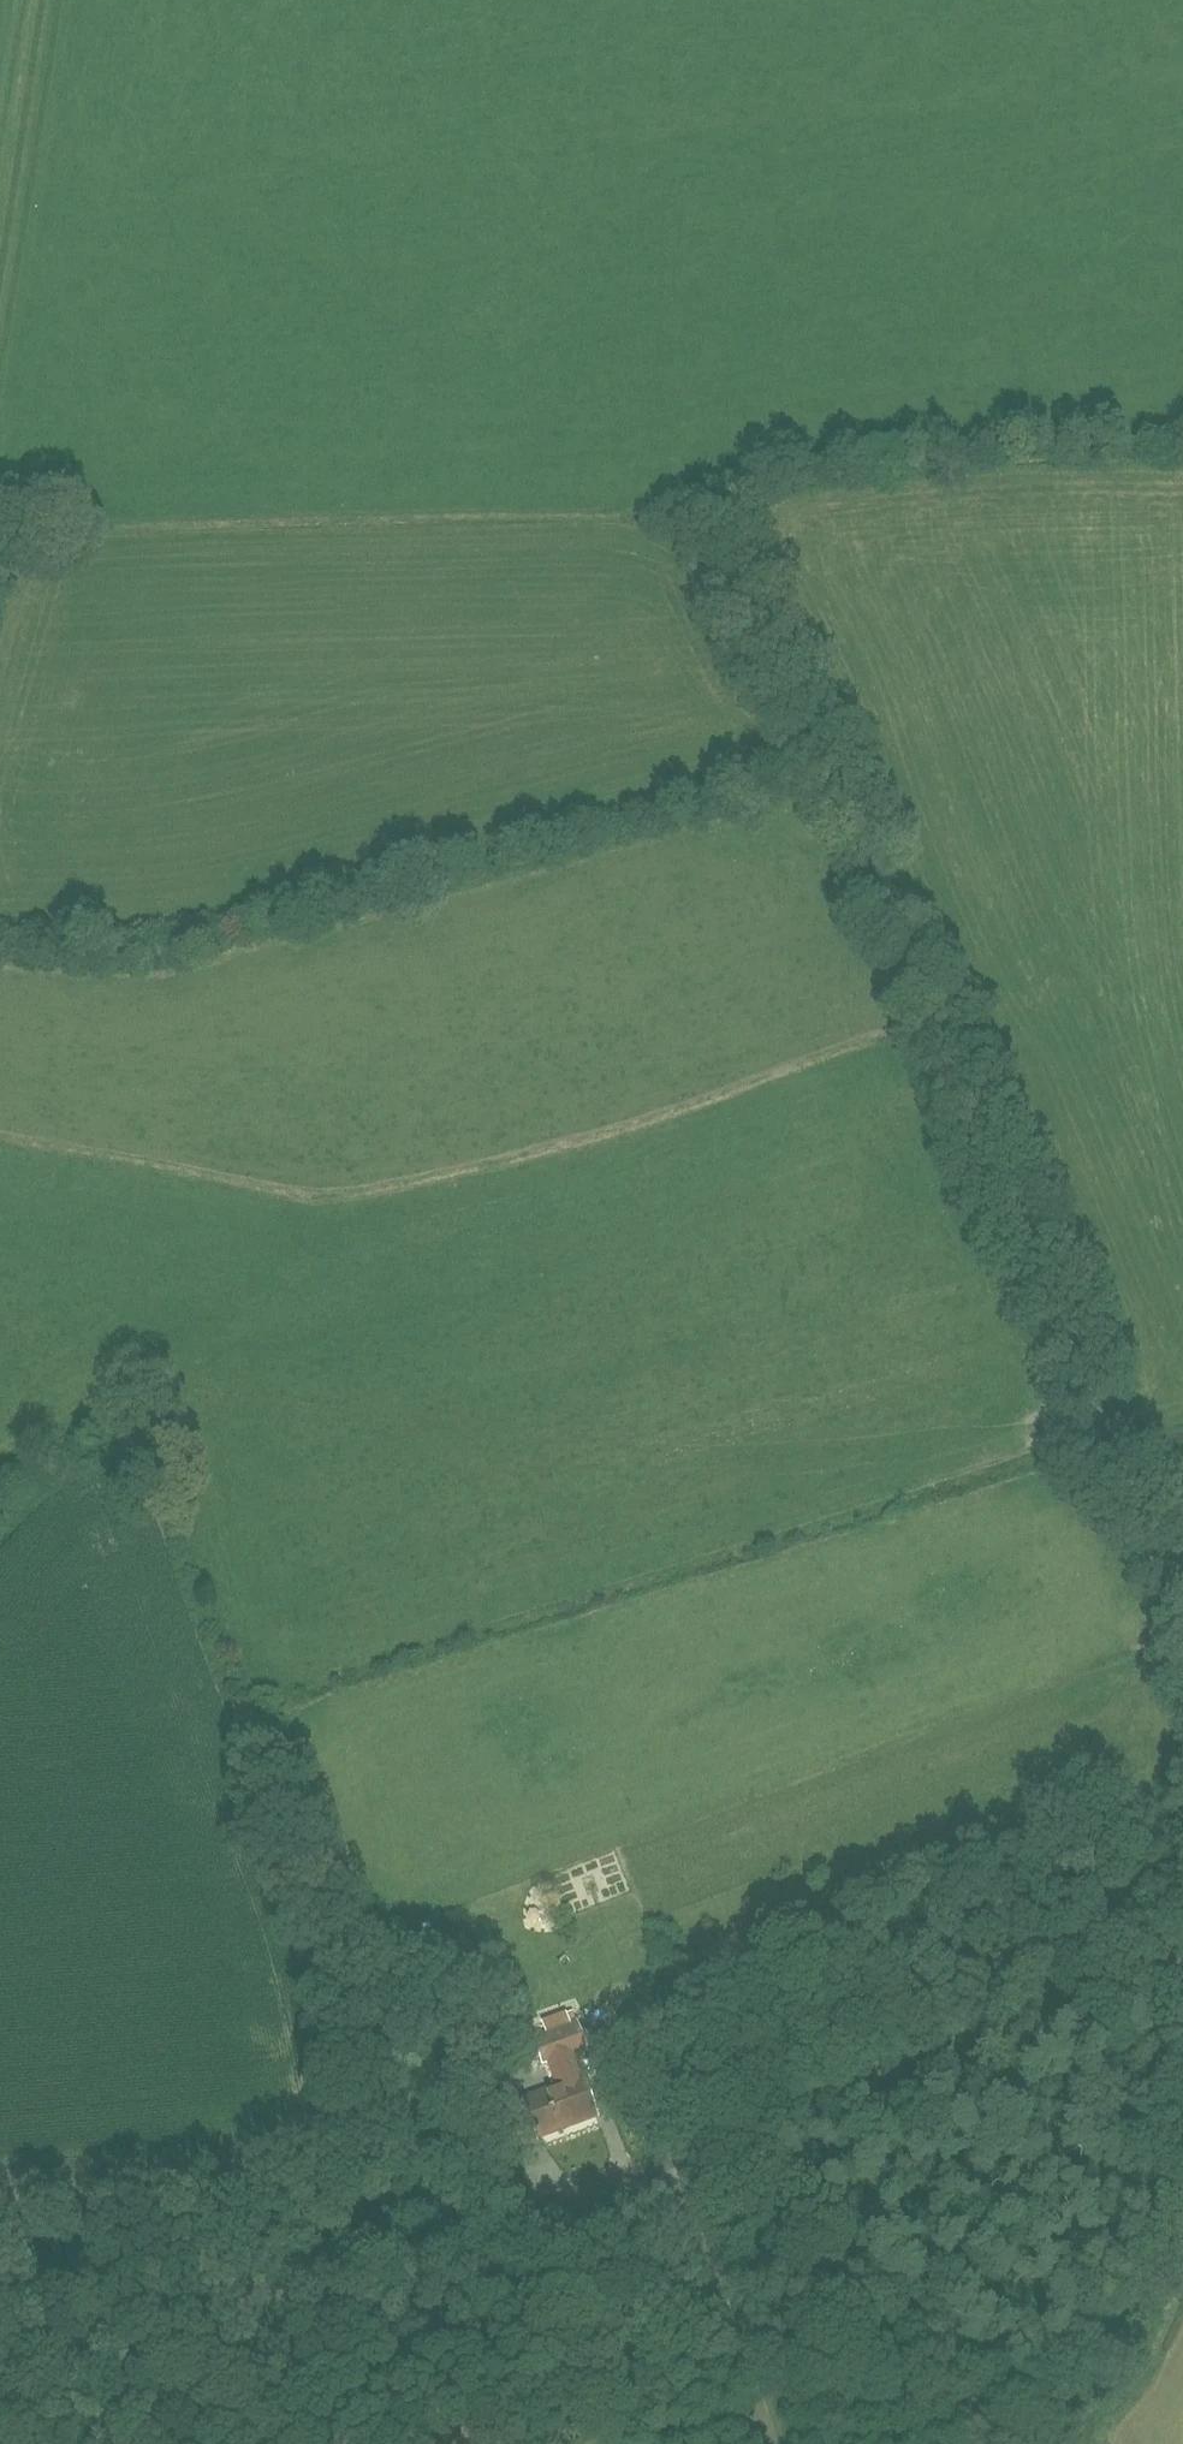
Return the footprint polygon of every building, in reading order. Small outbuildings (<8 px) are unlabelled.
[(543,2061),(548,2059),(559,2087),(524,2100),(537,2137),(595,2116),(581,2078),(580,2079),(570,2051),(584,2046),(575,2022),(571,2024),(565,2008),(548,2015),(553,2030),(534,2038),(543,2061)]
